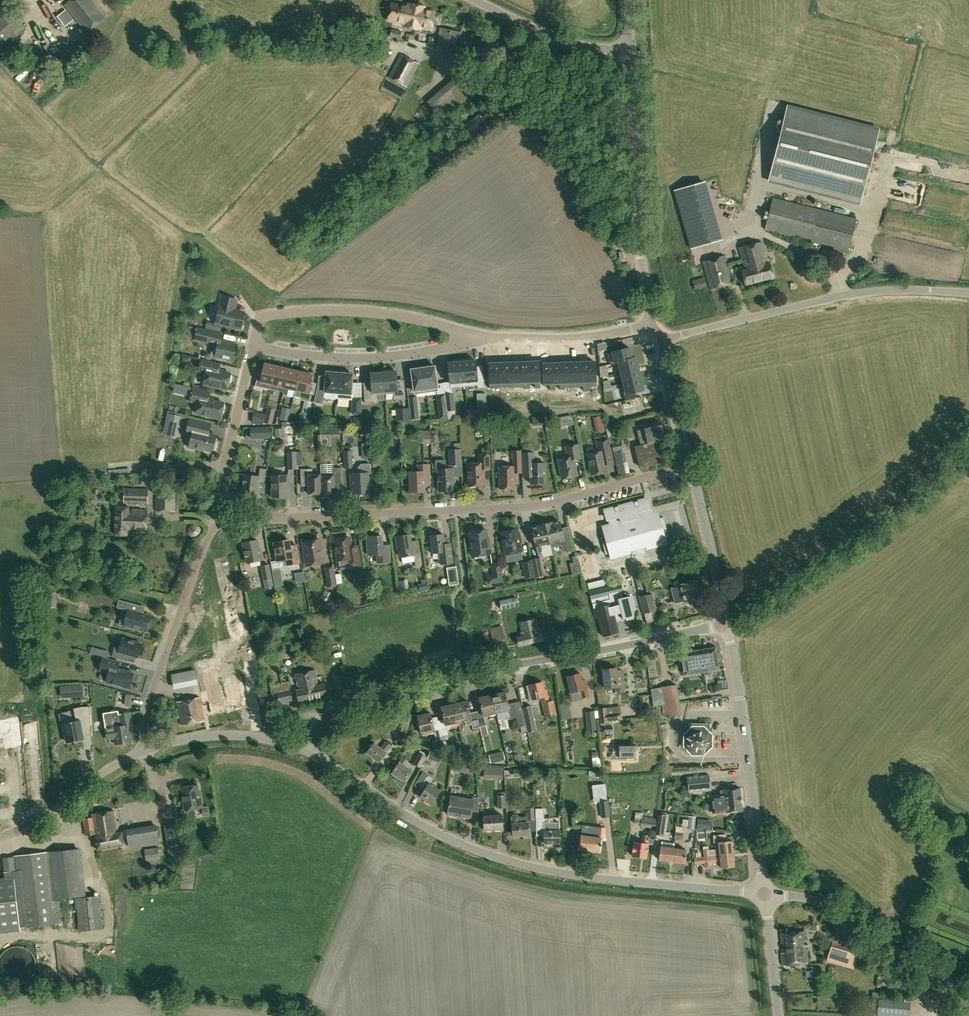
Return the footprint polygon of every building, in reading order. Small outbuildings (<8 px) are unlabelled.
[(65,4),(86,32),(105,18),(91,0),(71,0),(65,4)] [(424,9),(425,6),(408,3),(407,6),(391,3),(391,4),(389,4),(388,9),(390,10),(388,20),(399,22),(398,22),(404,23),(403,26),(415,28),(415,30),(419,31),(420,30),(421,30),(422,28),(426,29),(426,28),(431,29),(433,22),(439,23),(441,14),(434,13),(435,11),(424,9)] [(25,33),(0,6),(0,56),(25,33)] [(65,26),(73,20),(65,10),(57,16),(65,26)] [(55,27),(59,23),(47,12),(43,16),(55,27)] [(463,33),(440,28),(436,49),(459,54),(463,33)] [(406,87),(419,64),(401,54),(388,78),(406,87)] [(457,73),(429,99),(443,114),(453,104),(459,110),(476,94),(457,73)] [(878,129),(787,107),(768,180),(860,203),(878,129)] [(703,182),(674,190),(691,248),(720,240),(703,182)] [(856,219),(819,210),(773,198),(765,229),(848,250),(856,219)] [(775,276),(770,261),(768,261),(763,241),(740,248),(745,268),(742,268),(746,284),(775,276)] [(711,289),(732,283),(725,255),(703,262),(711,289)] [(693,281),(695,289),(706,285),(704,277),(693,281)] [(743,301),(742,287),(731,287),(731,302),(743,301)] [(237,299),(223,296),(220,307),(219,307),(215,323),(237,328),(238,329),(240,330),(242,328),(243,326),(242,324),(245,312),(234,310),(237,299)] [(194,340),(210,343),(213,344),(210,355),(217,356),(217,358),(225,360),(226,358),(234,360),(237,345),(221,341),(222,334),(197,328),(194,340)] [(598,351),(607,349),(605,342),(597,343),(598,351)] [(622,343),(610,346),(614,363),(618,362),(632,359),(629,348),(624,349),(622,343)] [(463,359),(465,386),(477,385),(477,388),(484,388),(483,373),(477,374),(476,360),(473,360),(472,358),(463,359)] [(632,359),(618,362),(620,372),(638,368),(636,358),(632,359)] [(465,386),(463,359),(453,360),(453,362),(448,362),(450,388),(465,386)] [(227,389),(229,382),(230,382),(231,382),(232,377),(231,375),(230,375),(230,374),(218,371),(220,364),(201,360),(199,371),(206,372),(203,384),(227,389)] [(271,389),(272,384),(277,366),(264,363),(262,376),(258,375),(255,386),(271,389)] [(422,365),(426,393),(438,391),(435,366),(432,366),(432,364),(422,365)] [(520,385),(529,384),(529,364),(519,365),(520,385)] [(539,364),(529,364),(529,384),(540,384),(539,364)] [(583,365),(583,384),(596,384),(595,364),(583,365)] [(426,393),(422,365),(413,366),(413,369),(411,369),(414,394),(426,393)] [(500,366),(501,385),(510,385),(509,365),(500,366)] [(509,365),(510,385),(520,385),(519,365),(509,365)] [(554,366),(555,386),(564,385),(563,365),(554,366)] [(574,385),(573,365),(563,365),(564,385),(574,385)] [(573,365),(574,385),(583,384),(583,365),(573,365)] [(288,369),(277,366),(272,384),(279,386),(278,391),(283,392),(288,369)] [(501,385),(500,366),(489,366),(489,386),(501,385)] [(543,386),(555,386),(554,366),(543,366),(543,386)] [(383,372),(385,394),(393,394),(393,400),(406,399),(404,383),(397,384),(396,371),(395,371),(395,368),(384,369),(384,372),(383,372)] [(638,368),(620,372),(623,383),(641,379),(638,368)] [(289,388),(295,390),(296,390),(300,371),(288,369),(283,392),(287,393),(289,388)] [(338,393),(339,372),(336,372),(336,370),(329,369),(329,371),(325,371),(325,372),(326,372),(325,387),(318,386),(314,402),(322,404),(325,392),(338,393)] [(312,374),(300,371),(296,390),(295,390),(294,395),(300,397),(302,400),(310,402),(312,394),(308,393),(312,374)] [(351,394),(352,374),(354,374),(354,373),(350,373),(350,371),(343,371),(343,373),(339,372),(338,393),(351,394)] [(371,386),(364,386),(365,402),(377,401),(377,395),(385,394),(383,372),(370,373),(371,386)] [(641,379),(623,383),(626,394),(623,394),(625,400),(636,397),(635,392),(643,390),(641,379)] [(191,388),(175,384),(173,393),(189,397),(191,388)] [(224,403),(208,399),(210,392),(193,388),(190,401),(199,403),(197,413),(220,419),(221,413),(223,413),(224,412),(225,406),(225,405),(223,404),(224,403)] [(477,394),(478,410),(486,409),(485,393),(477,394)] [(417,400),(416,394),(414,394),(408,395),(411,420),(419,419),(417,400)] [(445,396),(447,411),(455,409),(453,394),(445,395),(445,396)] [(440,418),(448,417),(447,411),(445,396),(437,397),(439,413),(440,418)] [(352,414),(361,414),(361,398),(352,397),(352,414)] [(283,408),(281,418),(287,420),(290,410),(283,408)] [(396,409),(397,419),(409,418),(408,408),(396,409)] [(267,409),(265,414),(264,423),(270,424),(274,411),(267,409)] [(252,422),(263,424),(265,414),(255,412),(252,422)] [(300,422),(306,424),(308,414),(302,412),(300,422)] [(168,413),(163,433),(173,435),(178,416),(168,413)] [(603,423),(602,416),(593,418),(594,425),(603,423)] [(209,434),(211,423),(190,418),(186,433),(192,435),(189,447),(203,450),(204,449),(213,451),(213,450),(214,451),(216,450),(217,443),(216,442),(215,442),(216,435),(209,434)] [(564,421),(565,433),(575,433),(574,420),(564,421)] [(637,430),(640,445),(635,447),(640,467),(664,461),(659,442),(665,440),(661,422),(644,426),(645,428),(637,430)] [(321,435),(330,435),(329,427),(320,428),(321,435)] [(251,438),(261,437),(261,428),(251,429),(251,438)] [(422,431),(423,444),(431,444),(430,431),(422,431)] [(588,454),(592,474),(607,471),(604,456),(612,454),(609,439),(602,441),(597,442),(599,452),(588,454)] [(611,443),(613,451),(623,449),(621,441),(611,443)] [(568,457),(558,459),(562,479),(569,478),(570,478),(574,478),(575,476),(577,476),(574,460),(581,459),(578,444),(566,447),(568,457)] [(462,464),(461,449),(452,450),(452,457),(450,457),(450,465),(462,464)] [(343,451),(344,469),(353,468),(352,450),(343,451)] [(521,462),(521,450),(513,451),(513,463),(521,462)] [(296,469),(296,451),(288,452),(289,469),(296,469)] [(530,469),(531,484),(546,483),(545,463),(535,463),(534,452),(522,453),(522,470),(530,469)] [(484,469),(490,469),(489,454),(479,455),(479,463),(467,464),(468,486),(485,485),(484,469)] [(357,471),(358,473),(351,474),(352,484),(353,483),(354,494),(361,493),(361,495),(366,495),(367,493),(369,493),(369,486),(370,485),(369,481),(368,480),(368,473),(370,473),(370,463),(361,464),(361,469),(359,469),(357,471)] [(430,464),(417,465),(418,472),(410,472),(411,492),(425,492),(424,480),(430,479),(430,464)] [(515,488),(514,466),(499,467),(500,489),(515,488)] [(321,468),(321,476),(322,495),(335,495),(334,483),(341,483),(340,467),(321,468)] [(259,482),(264,483),(266,469),(260,468),(259,476),(244,474),(241,493),(257,495),(259,482)] [(453,468),(438,469),(439,491),(454,490),(453,468)] [(322,495),(321,476),(320,475),(312,475),(312,469),(301,469),(301,483),(308,482),(309,494),(321,493),(322,495)] [(271,476),(272,498),(287,497),(287,485),(288,485),(288,475),(271,476)] [(651,494),(652,501),(680,494),(678,487),(651,494)] [(123,503),(148,504),(148,489),(123,488),(123,503)] [(156,491),(155,511),(175,512),(176,492),(156,491)] [(602,538),(606,555),(611,553),(612,558),(631,553),(632,558),(647,553),(646,549),(665,544),(663,538),(668,536),(663,518),(658,519),(657,513),(650,515),(648,509),(649,509),(647,499),(605,511),(608,520),(610,519),(611,525),(604,527),(607,536),(602,538)] [(128,532),(147,533),(148,511),(128,510),(129,507),(116,506),(115,535),(128,535),(128,532)] [(563,534),(560,522),(552,523),(552,522),(545,524),(550,543),(551,547),(560,545),(566,553),(575,551),(570,532),(563,534)] [(542,545),(550,543),(545,524),(539,525),(540,526),(532,528),(536,547),(538,553),(542,552),(542,549),(542,545)] [(519,537),(517,528),(501,532),(506,555),(521,551),(520,543),(522,543),(520,536),(519,537)] [(471,546),(472,547),(474,556),(491,554),(490,542),(488,542),(486,530),(479,531),(478,529),(470,530),(471,532),(470,532),(471,541),(470,542),(471,546)] [(402,558),(402,563),(414,561),(415,566),(422,565),(420,550),(414,551),(413,541),(410,541),(409,534),(396,536),(398,550),(400,549),(401,558),(402,558)] [(449,543),(444,544),(443,534),(430,536),(433,553),(440,552),(442,564),(452,562),(449,543)] [(367,536),(368,555),(377,554),(377,563),(390,562),(389,545),(382,545),(382,536),(367,536)] [(340,569),(361,566),(358,546),(351,547),(349,537),(335,539),(338,560),(337,560),(338,568),(340,569)] [(325,562),(323,552),(322,552),(320,539),(303,542),(308,565),(325,562)] [(263,560),(261,548),(259,548),(257,540),(243,542),(247,563),(263,560)] [(276,559),(277,561),(283,559),(283,563),(286,565),(299,563),(296,545),(290,546),(289,540),(273,543),(275,551),(273,553),(274,558),(276,559)] [(543,576),(540,558),(532,560),(535,577),(543,576)] [(525,578),(534,576),(531,560),(522,562),(525,578)] [(503,581),(500,563),(492,564),(493,575),(487,576),(489,583),(503,581)] [(271,578),(269,565),(261,566),(264,580),(271,578)] [(325,568),(328,587),(336,586),(333,567),(325,568)] [(458,584),(455,568),(448,569),(450,585),(458,584)] [(590,583),(592,590),(608,586),(606,578),(590,583)] [(701,598),(696,580),(679,584),(680,586),(672,588),(676,603),(684,601),(684,602),(701,598)] [(636,615),(632,596),(623,598),(622,592),(623,592),(621,584),(590,591),(593,604),(594,608),(596,617),(598,617),(603,636),(619,633),(616,622),(616,620),(626,618),(627,620),(634,618),(633,616),(636,615)] [(640,597),(644,613),(655,610),(651,594),(640,597)] [(511,608),(509,600),(501,601),(503,609),(511,608)] [(148,623),(150,615),(143,613),(140,612),(142,606),(125,601),(123,609),(128,610),(124,625),(146,631),(146,629),(148,630),(150,623),(148,623)] [(314,618),(313,611),(305,612),(306,620),(314,618)] [(522,631),(520,632),(521,636),(518,637),(520,645),(543,640),(541,631),(539,631),(538,627),(537,627),(535,619),(520,623),(522,631)] [(506,642),(502,626),(485,630),(487,638),(485,639),(487,647),(506,642)] [(120,646),(115,645),(112,656),(124,660),(126,654),(136,657),(138,657),(141,644),(122,638),(120,646)] [(245,647),(229,650),(230,657),(235,656),(236,660),(248,658),(245,647)] [(701,649),(704,671),(719,669),(716,647),(701,649)] [(704,671),(701,649),(681,652),(685,674),(704,671)] [(119,661),(103,657),(99,670),(109,672),(106,682),(129,688),(133,673),(117,668),(119,661)] [(603,669),(605,688),(617,687),(617,691),(624,690),(623,675),(617,676),(616,668),(603,669)] [(315,670),(295,674),(298,690),(296,690),(299,702),(327,696),(324,684),(318,685),(315,670)] [(640,671),(640,688),(653,688),(652,671),(640,671)] [(179,673),(171,675),(174,687),(182,685),(179,673)] [(567,676),(571,692),(581,690),(583,698),(589,696),(585,679),(582,680),(580,673),(567,676)] [(343,688),(340,674),(333,675),(337,690),(343,688)] [(729,684),(728,677),(719,678),(720,686),(729,684)] [(221,702),(224,714),(239,711),(236,696),(243,695),(239,678),(228,680),(229,689),(218,691),(221,702)] [(288,682),(270,686),(273,697),(277,696),(279,704),(292,701),(290,689),(288,682)] [(556,715),(553,700),(549,701),(546,689),(544,689),(542,682),(529,685),(532,699),(541,697),(545,717),(556,715)] [(659,687),(662,704),(664,717),(681,714),(676,684),(659,687)] [(82,686),(61,687),(62,697),(82,695),(82,686)] [(505,692),(492,695),(496,713),(498,720),(510,717),(511,719),(518,718),(514,702),(508,704),(505,692)] [(496,713),(492,695),(478,698),(481,710),(476,712),(479,727),(486,725),(484,716),(496,713)] [(182,726),(205,721),(199,697),(177,702),(182,726)] [(473,728),(479,727),(476,712),(470,713),(467,701),(454,704),(458,722),(465,721),(466,726),(472,724),(473,728)] [(572,702),(563,702),(564,717),(572,717),(572,702)] [(443,719),(438,720),(437,721),(441,737),(442,740),(448,738),(445,726),(458,722),(454,704),(441,707),(443,719)] [(528,732),(537,730),(531,705),(523,707),(528,732)] [(63,728),(65,735),(67,735),(68,742),(67,742),(68,742),(83,739),(82,739),(80,732),(84,731),(91,731),(90,706),(81,706),(73,708),(75,717),(64,720),(65,727),(63,728)] [(606,708),(598,709),(598,710),(599,718),(600,723),(608,722),(608,721),(622,720),(621,713),(607,714),(606,708)] [(594,710),(585,711),(587,731),(597,730),(595,718),(599,718),(598,710),(594,710)] [(116,744),(130,742),(128,727),(133,727),(131,713),(117,715),(116,711),(104,713),(107,739),(115,738),(116,744)] [(437,721),(438,720),(437,717),(432,718),(431,713),(417,716),(421,734),(434,731),(436,741),(442,740),(441,737),(437,721)] [(411,718),(399,715),(395,729),(407,732),(411,718)] [(10,724),(7,717),(0,719),(0,727),(10,724)] [(31,723),(33,737),(43,735),(41,722),(31,723)] [(704,726),(692,726),(683,734),(683,747),(691,755),(704,756),(713,747),(713,735),(704,726)] [(381,747),(375,742),(366,753),(378,763),(387,752),(386,752),(392,745),(386,741),(381,747)] [(619,745),(619,747),(613,747),(613,753),(620,753),(620,758),(635,758),(635,745),(619,745)] [(443,754),(430,750),(427,759),(440,763),(443,754)] [(419,752),(413,764),(420,768),(426,756),(419,752)] [(491,763),(497,762),(495,753),(489,754),(491,763)] [(408,761),(402,757),(391,773),(397,778),(396,779),(405,784),(407,781),(405,780),(412,770),(405,765),(408,761)] [(463,761),(460,770),(472,774),(475,765),(463,761)] [(493,767),(492,779),(502,780),(503,767),(493,767)] [(525,770),(514,771),(514,778),(526,778),(525,770)] [(433,779),(427,775),(418,789),(423,792),(419,797),(431,805),(441,790),(430,783),(433,779)] [(689,791),(711,789),(709,775),(687,777),(689,791)] [(197,785),(182,788),(185,810),(202,808),(200,793),(198,793),(197,785)] [(720,790),(720,794),(710,796),(712,813),(742,810),(740,788),(720,790)] [(506,808),(505,795),(497,795),(498,808),(506,808)] [(470,818),(472,811),(479,812),(478,798),(474,797),(473,800),(451,796),(448,815),(470,818)] [(599,801),(601,818),(609,817),(608,800),(599,801)] [(528,820),(535,820),(534,807),(526,808),(528,820)] [(535,818),(544,818),(544,808),(535,808),(535,818)] [(92,814),(92,818),(83,819),(86,836),(95,834),(97,850),(124,845),(122,832),(117,832),(114,811),(92,814)] [(663,835),(666,815),(658,814),(655,834),(663,835)] [(503,829),(502,815),(483,816),(484,830),(503,829)] [(519,823),(519,817),(516,815),(513,815),(511,817),(513,837),(529,835),(528,822),(519,823)] [(559,830),(559,822),(544,822),(544,818),(535,818),(535,819),(536,819),(536,836),(543,836),(543,843),(545,843),(545,844),(551,844),(551,843),(559,843),(559,830)] [(181,823),(164,826),(169,860),(186,858),(181,823)] [(157,825),(126,830),(129,845),(159,841),(157,825)] [(597,837),(581,835),(579,849),(600,852),(601,837),(604,838),(605,828),(598,827),(597,837)] [(646,858),(648,843),(649,835),(642,834),(641,842),(634,842),(633,856),(646,858)] [(710,856),(720,855),(733,854),(732,841),(725,841),(725,834),(713,836),(713,843),(718,842),(719,849),(709,850),(710,856)] [(671,861),(673,848),(674,843),(662,842),(661,847),(660,847),(658,860),(671,861)] [(144,849),(146,861),(159,859),(157,847),(144,849)] [(686,850),(673,848),(671,861),(684,863),(686,850)] [(21,928),(62,923),(59,900),(57,901),(57,899),(83,896),(78,849),(13,856),(13,857),(3,858),(6,879),(0,880),(0,932),(21,929),(21,928)] [(720,855),(710,856),(704,857),(694,858),(695,864),(704,863),(705,867),(711,866),(711,864),(720,863),(721,868),(735,867),(733,854),(720,855)] [(98,896),(76,899),(79,931),(102,929),(98,896)] [(805,945),(804,931),(781,933),(783,952),(782,953),(783,965),(808,963),(807,945),(805,945)] [(859,950),(838,944),(838,942),(832,940),(826,960),(854,968),(859,950)] [(0,973),(3,977),(7,981),(12,983),(18,983),(23,982),(28,980),(32,976),(34,971),(36,966),(35,963),(35,960),(33,955),(29,951),(24,948),(19,946),(13,947),(8,949),(4,952),(0,956),(0,957),(0,973)] [(877,1015),(909,1015),(911,1003),(878,999),(877,1015)]
